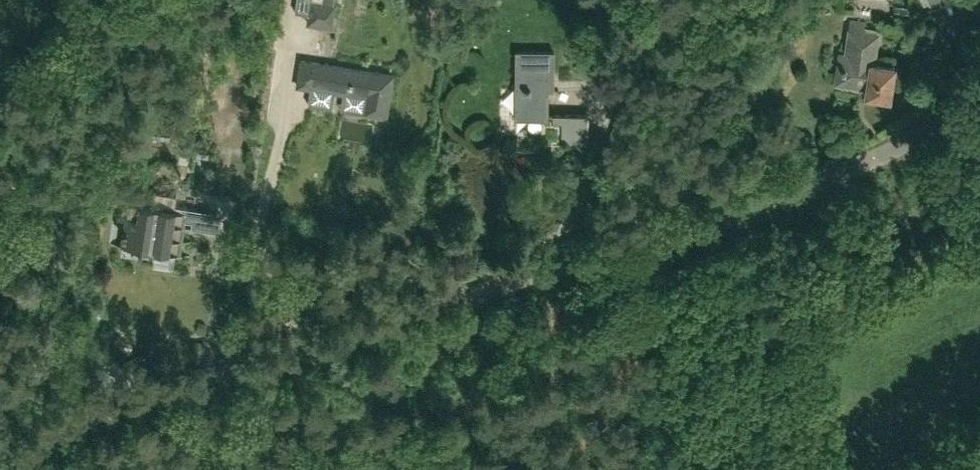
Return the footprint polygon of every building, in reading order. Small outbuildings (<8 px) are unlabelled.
[(336,0),(333,0),(294,0),(293,11),(307,13),(305,23),(332,27),(336,0)] [(894,68),(873,64),(878,33),(865,31),(866,25),(852,23),(851,29),(847,56),(841,55),(837,83),(867,87),(866,96),(889,100),(894,68)] [(548,116),(548,79),(554,79),(554,50),(516,50),(515,115),(548,116)] [(391,77),(301,64),(298,89),(311,91),(309,107),(333,111),(335,91),(366,95),(363,115),(385,118),(391,77)] [(553,114),(553,128),(561,128),(561,142),(587,142),(587,114),(553,114)] [(180,254),(186,209),(175,207),(176,195),(153,192),(151,208),(129,205),(123,245),(180,254)]
